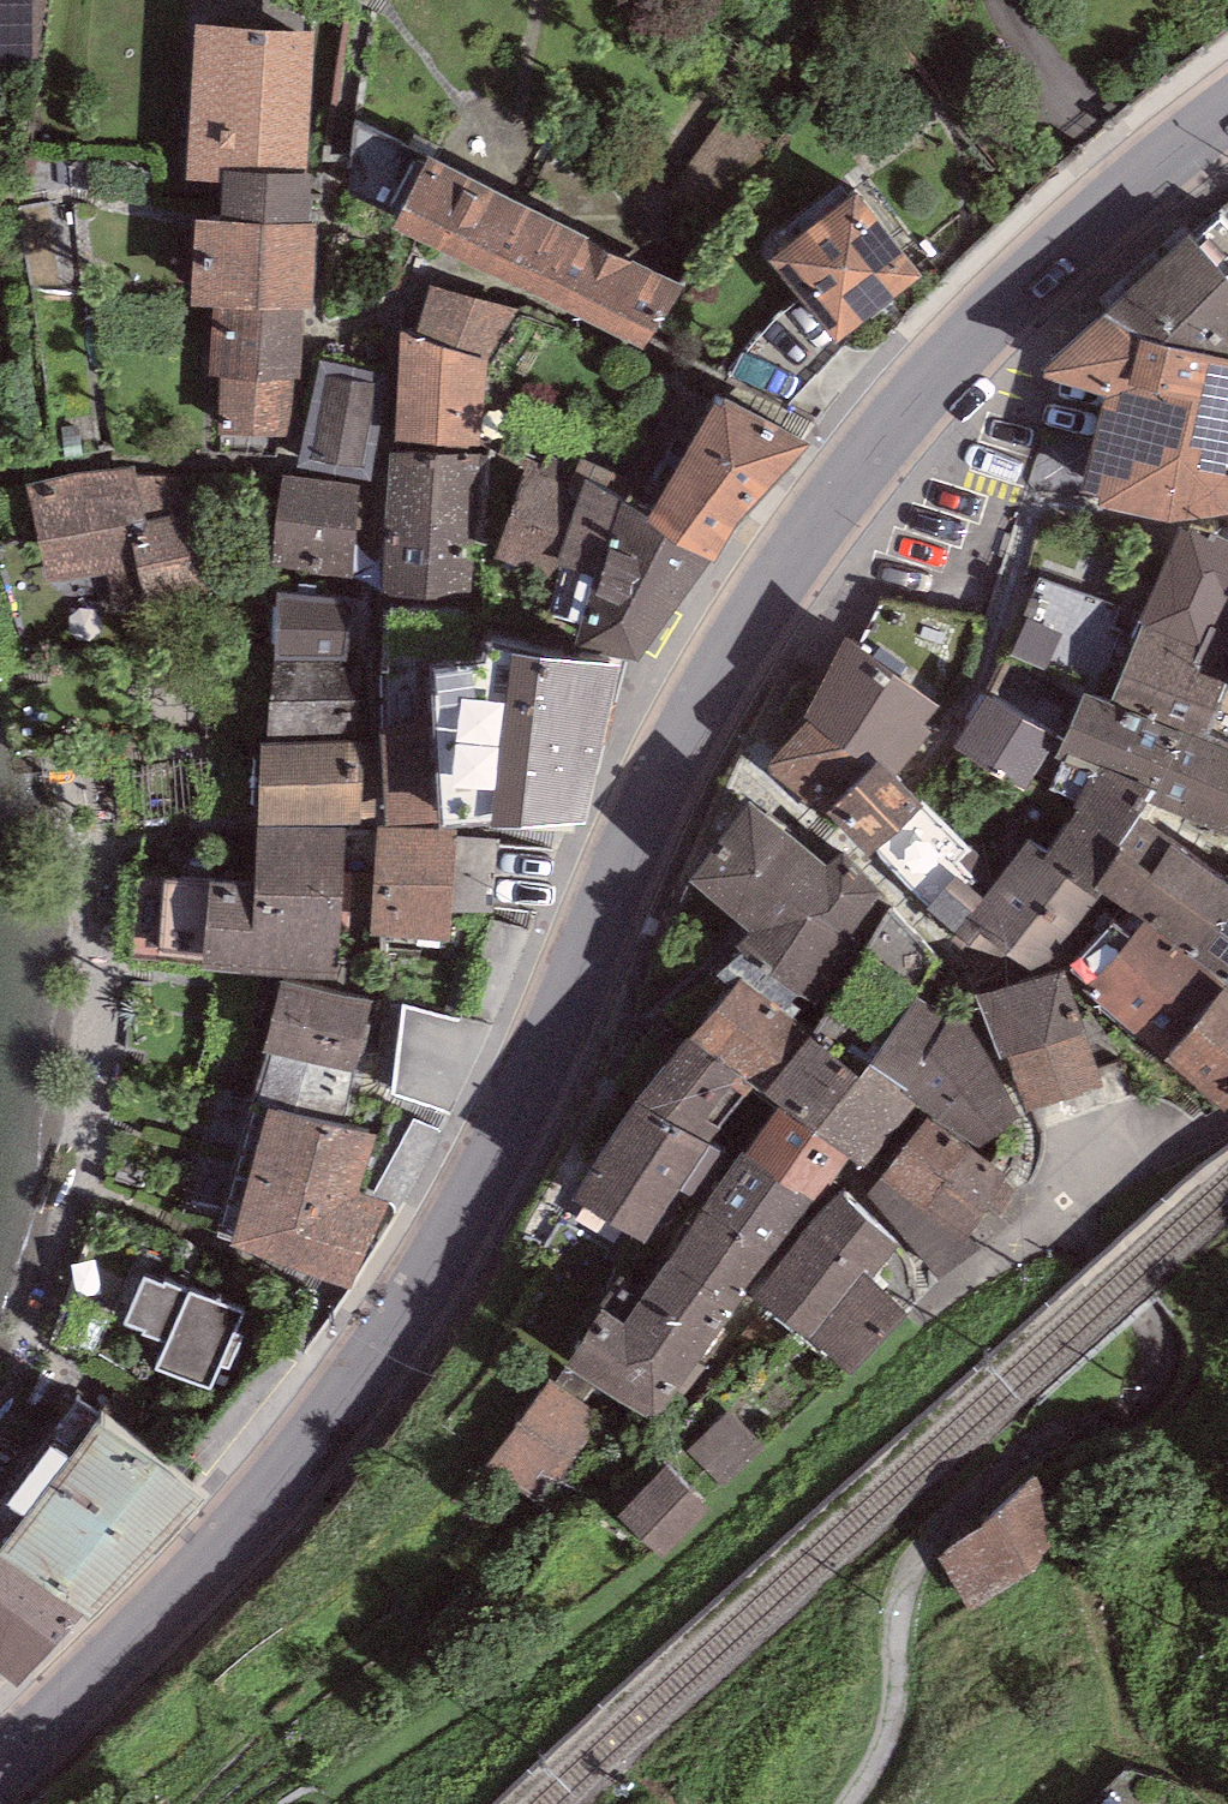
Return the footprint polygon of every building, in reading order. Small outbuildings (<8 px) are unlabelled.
[(48,74),(45,0),(0,0),(0,72),(48,74)] [(186,181),(222,181),(223,171),(307,174),(314,32),(196,25),(186,181)] [(684,285),(427,156),(392,227),(642,349),(684,285)] [(307,174),(223,171),(222,181),(220,221),(309,224),(312,174),(307,174)] [(855,195),(770,263),(835,344),(919,276),(855,195)] [(220,221),(194,219),(190,305),(212,306),(305,310),(313,310),(317,225),(309,224),(220,221)] [(1105,314),(1137,340),(1227,359),(1227,228),(1221,220),(1193,243),(1188,235),(1105,314)] [(516,310),(430,284),(415,335),(488,359),(516,310)] [(305,310),(212,306),(209,378),(220,378),(295,381),(302,382),(305,310)] [(1137,340),(1105,314),(1042,374),(1105,399),(1082,504),(1169,522),(1227,516),(1227,359),(1137,340)] [(415,335),(401,331),(394,452),(479,455),(488,359),(415,335)] [(373,372),(318,361),(297,467),(371,481),(382,426),(368,423),(376,384),(371,383),(373,372)] [(295,381),(220,378),(218,435),(294,437),(295,381)] [(811,447),(721,397),(649,516),(644,525),(712,564),(714,565),(738,522),(811,447)] [(390,452),(386,533),(473,538),(485,539),(490,456),(479,455),(394,452),(390,452)] [(586,480),(617,495),(625,477),(581,460),(579,463),(552,452),(545,466),(525,460),(494,559),(556,578),(562,553),(586,480)] [(89,472),(25,485),(48,583),(108,573),(114,611),(205,592),(175,475),(137,477),(135,466),(89,472)] [(360,485),(282,474),(271,567),(353,579),(360,485)] [(649,516),(623,502),(624,497),(617,495),(586,480),(562,553),(556,578),(550,615),(581,625),(574,646),(641,661),(712,564),(644,525),(649,516)] [(1180,530),(1138,622),(1142,624),(1227,658),(1227,543),(1191,528),(1180,530)] [(473,538),(386,533),(383,600),(470,602),(473,538)] [(354,599),(277,592),(275,660),(349,660),(354,599)] [(1227,678),(1227,658),(1142,624),(1111,703),(1204,739),(1227,678)] [(940,706),(845,637),(801,716),(808,721),(870,770),(878,762),(894,778),(933,735),(925,727),(940,706)] [(485,667),(433,671),(435,734),(439,822),(439,828),(490,827),(586,822),(622,668),(486,649),(485,667)] [(355,663),(274,662),(267,738),(357,734),(355,663)] [(1058,735),(989,693),(955,748),(1024,790),(1058,735)] [(1083,693),(1056,759),(1063,763),(1048,789),(1076,803),(1098,777),(1102,767),(1156,792),(1149,804),(1227,836),(1227,749),(1204,739),(1111,703),(1083,693)] [(870,770),(808,721),(765,767),(822,819),(826,814),(870,770)] [(435,734),(382,735),(386,825),(439,822),(435,734)] [(259,744),(259,825),(360,827),(362,742),(259,744)] [(933,812),(921,801),(919,804),(894,778),(878,762),(870,770),(826,814),(869,857),(873,851),(876,853),(928,908),(956,876),(971,890),(990,867),(933,812)] [(1048,852),(1042,860),(1097,901),(1102,895),(1094,889),(1124,851),(1118,846),(1141,816),(1149,804),(1156,792),(1102,767),(1098,777),(1076,803),(1074,807),(1077,811),(1048,852)] [(765,962),(775,969),(860,870),(856,866),(843,852),(826,866),(748,803),(687,882),(752,931),(735,947),(750,958),(753,954),(760,959),(765,962)] [(1227,992),(1227,990),(1227,884),(1141,816),(1118,846),(1124,851),(1094,889),(1102,895),(1143,927),(1227,992)] [(457,832),(377,827),(368,934),(449,941),(452,911),(457,837),(457,832)] [(256,880),(163,877),(161,958),(203,959),(202,973),(339,977),(344,834),(257,831),(256,880)] [(495,840),(457,837),(452,911),(490,913),(495,840)] [(1048,852),(1028,840),(982,899),(971,890),(956,876),(928,908),(926,910),(956,936),(946,945),(990,976),(1006,955),(1037,980),(1063,972),(1105,910),(1097,901),(1042,860),(1048,852)] [(892,907),(860,870),(775,969),(772,975),(828,1012),(866,949),(918,993),(939,959),(892,907)] [(1166,1061),(1227,992),(1143,927),(1131,941),(1113,924),(1069,969),(1088,985),(1082,991),(1166,1061)] [(733,989),(690,1039),(753,1085),(764,1093),(809,1036),(828,1012),(772,975),(775,969),(765,962),(760,969),(740,955),(716,975),(733,989)] [(1037,980),(978,998),(1025,1111),(1101,1087),(1063,972),(1037,980)] [(310,1063),(326,991),(280,980),(264,1052),(269,1053),(310,1063)] [(372,1001),(326,991),(310,1063),(353,1072),(356,1073),(372,1001)] [(1227,992),(1166,1061),(1225,1112),(1227,1109),(1227,993),(1227,992)] [(918,998),(868,1065),(916,1105),(927,1118),(972,1152),(1020,1116),(964,1020),(918,998)] [(809,1036),(764,1093),(781,1106),(850,1159),(865,1171),(916,1105),(868,1065),(860,1078),(809,1036)] [(753,1085),(690,1039),(633,1104),(709,1145),(753,1085)] [(310,1063),(269,1053),(257,1101),(343,1118),(353,1072),(310,1063)] [(709,1145),(633,1104),(570,1202),(643,1247),(679,1191),(709,1145)] [(850,1159),(781,1106),(746,1156),(744,1159),(819,1205),(850,1159)] [(377,1135),(268,1108),(230,1246),(281,1266),(351,1289),(388,1201),(360,1193),(377,1135)] [(1018,1191),(972,1152),(927,1118),(858,1205),(900,1244),(938,1279),(980,1251),(1018,1191)] [(736,1160),(709,1145),(679,1191),(703,1206),(736,1160)] [(744,1159),(746,1156),(741,1152),(736,1160),(703,1206),(698,1215),(776,1258),(819,1205),(744,1159)] [(858,1205),(842,1189),(753,1300),(852,1375),(908,1316),(871,1280),(900,1244),(858,1205)] [(776,1258),(698,1215),(665,1264),(625,1323),(700,1374),(728,1333),(723,1330),(735,1311),(776,1258)] [(164,1286),(143,1278),(125,1323),(145,1331),(144,1335),(166,1344),(157,1368),(210,1390),(220,1366),(227,1369),(240,1338),(234,1336),(243,1314),(165,1282),(164,1286)] [(625,1323),(599,1308),(563,1365),(665,1430),(700,1374),(625,1323)] [(604,1416),(547,1378),(486,1468),(544,1507),(604,1416)] [(702,1453),(742,1489),(779,1447),(740,1411),(702,1453)] [(0,1552),(0,1556),(82,1615),(90,1623),(210,1500),(103,1423),(0,1552)] [(672,1463),(617,1515),(660,1561),(715,1510),(672,1463)] [(1070,1539),(1034,1489),(936,1559),(972,1609),(1070,1539)] [(18,1684),(82,1615),(0,1556),(0,1672),(18,1684)]
